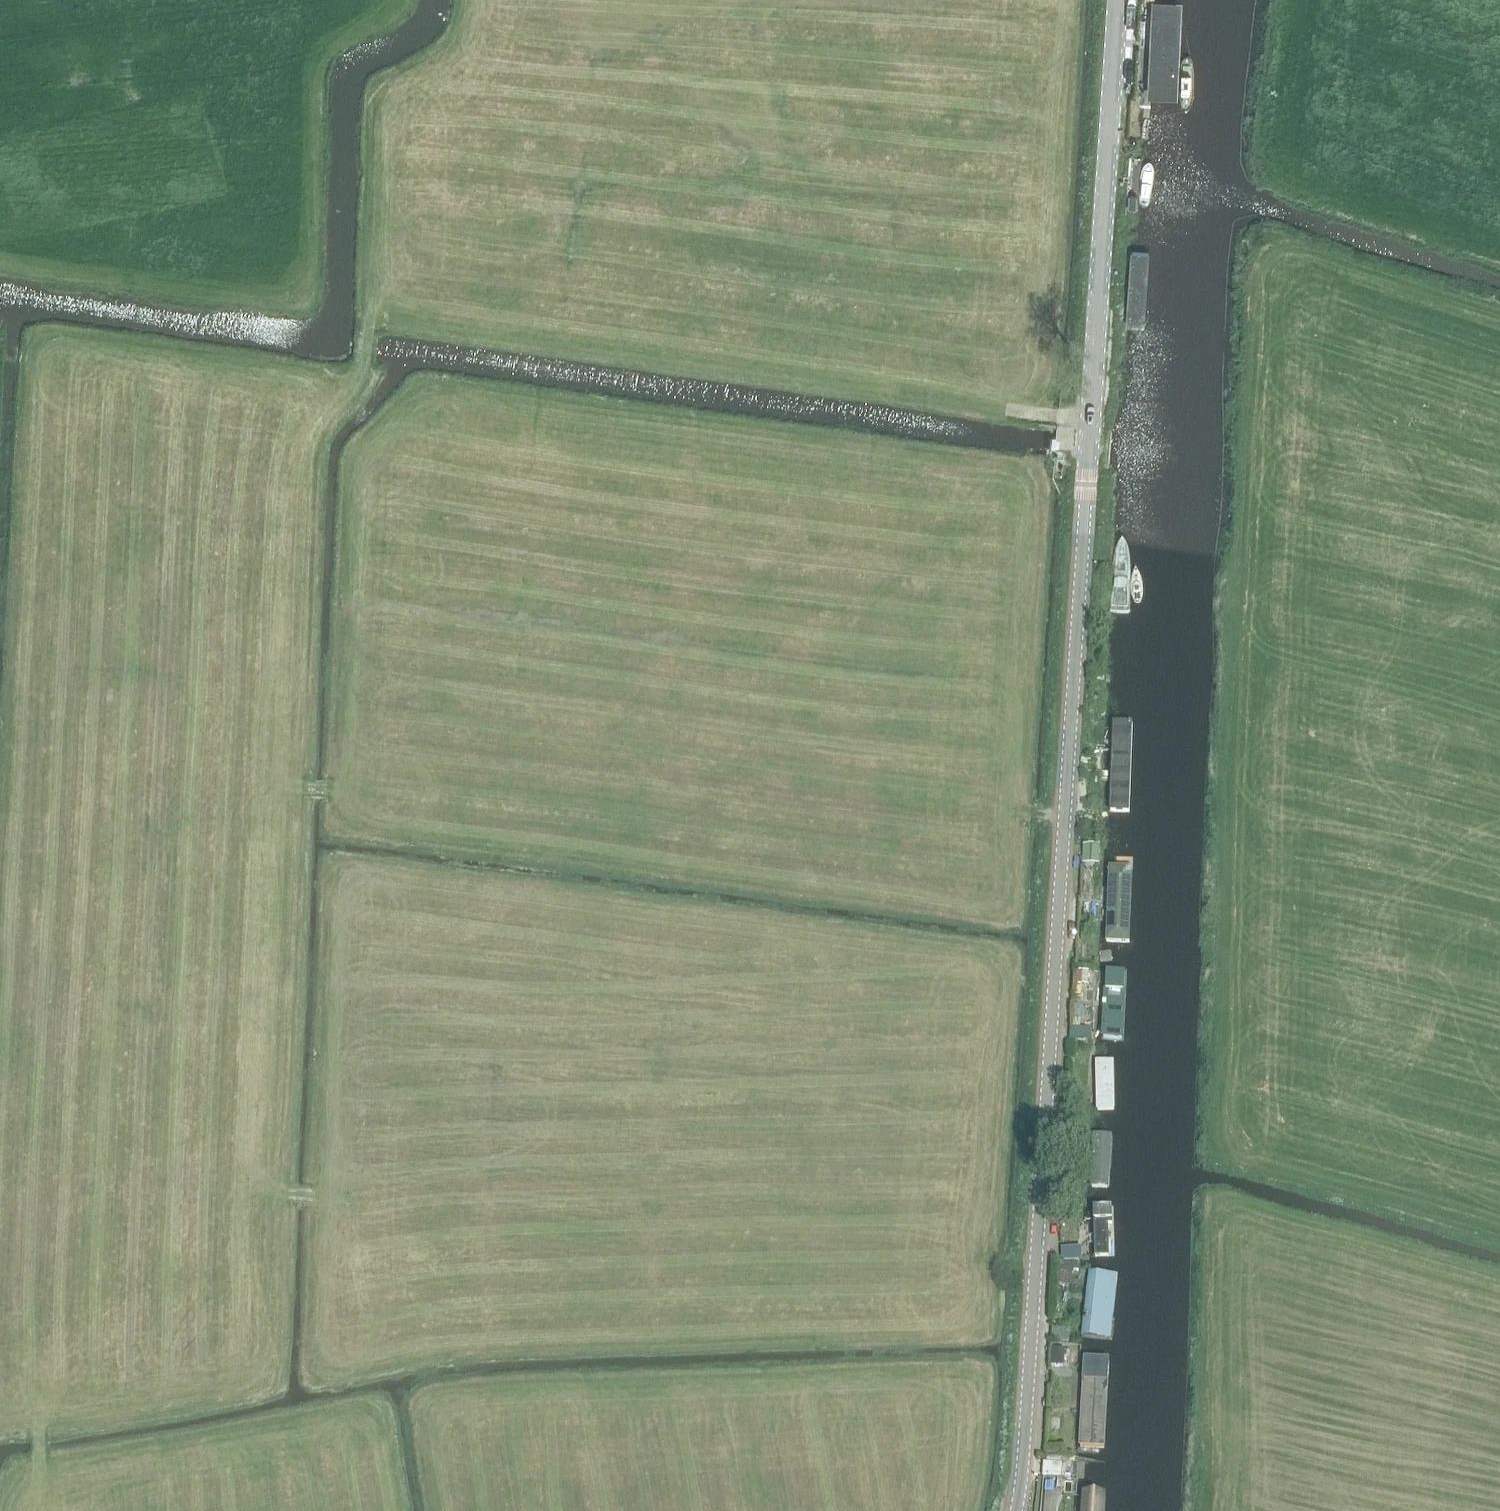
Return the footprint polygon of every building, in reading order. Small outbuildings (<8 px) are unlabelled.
[(1153,97),(1141,97),(1139,127),(1151,128),(1153,97)] [(1143,156),(1141,189),(1154,190),(1156,156),(1143,156)] [(1116,741),(1092,740),(1090,804),(1114,805),(1116,741)] [(1099,848),(1083,847),(1082,862),(1098,863),(1099,848)] [(1134,864),(1110,863),(1107,939),(1131,940),(1134,864)] [(1104,967),(1101,1041),(1125,1042),(1128,968),(1104,967)] [(1097,1058),(1095,1109),(1116,1110),(1118,1059),(1097,1058)] [(1116,1135),(1092,1134),(1091,1186),(1115,1187),(1116,1135)] [(1112,1209),(1088,1208),(1087,1254),(1111,1255),(1112,1209)] [(1071,1250),(1060,1250),(1060,1259),(1071,1259),(1071,1250)] [(1060,1264),(1058,1284),(1072,1285),(1074,1270),(1072,1270),(1073,1265),(1060,1264)] [(1112,1271),(1088,1271),(1086,1331),(1110,1331),(1112,1271)] [(1069,1339),(1069,1329),(1051,1330),(1052,1340),(1069,1339)] [(1051,1349),(1050,1366),(1064,1367),(1065,1350),(1051,1349)] [(1106,1448),(1108,1355),(1083,1353),(1080,1446),(1106,1448)] [(1061,1463),(1042,1462),(1041,1477),(1061,1478),(1061,1463)] [(1056,1510),(1052,1508),(1053,1491),(1052,1490),(1053,1485),(1046,1484),(1045,1490),(1044,1489),(1042,1510),(1056,1510)] [(1106,1486),(1079,1485),(1078,1510),(1105,1510),(1106,1486)]
